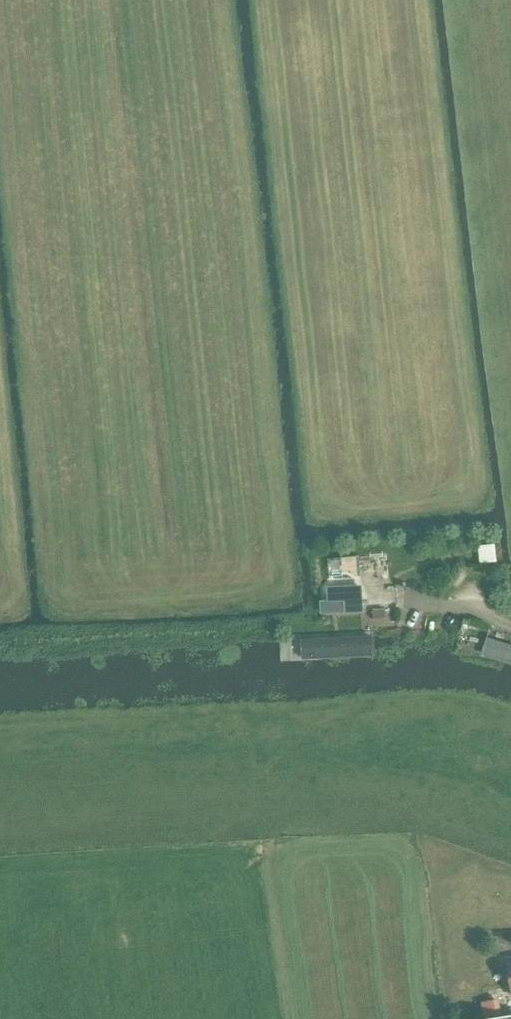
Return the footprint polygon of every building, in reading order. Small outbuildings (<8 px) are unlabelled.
[(359,587),(328,589),(329,601),(344,600),(345,612),(361,611),(359,587)] [(385,612),(373,612),(373,620),(385,619),(385,612)] [(477,634),(474,649),(510,661),(510,645),(477,634)] [(481,1003),(483,1018),(500,1018),(497,1000),(481,1003)]
